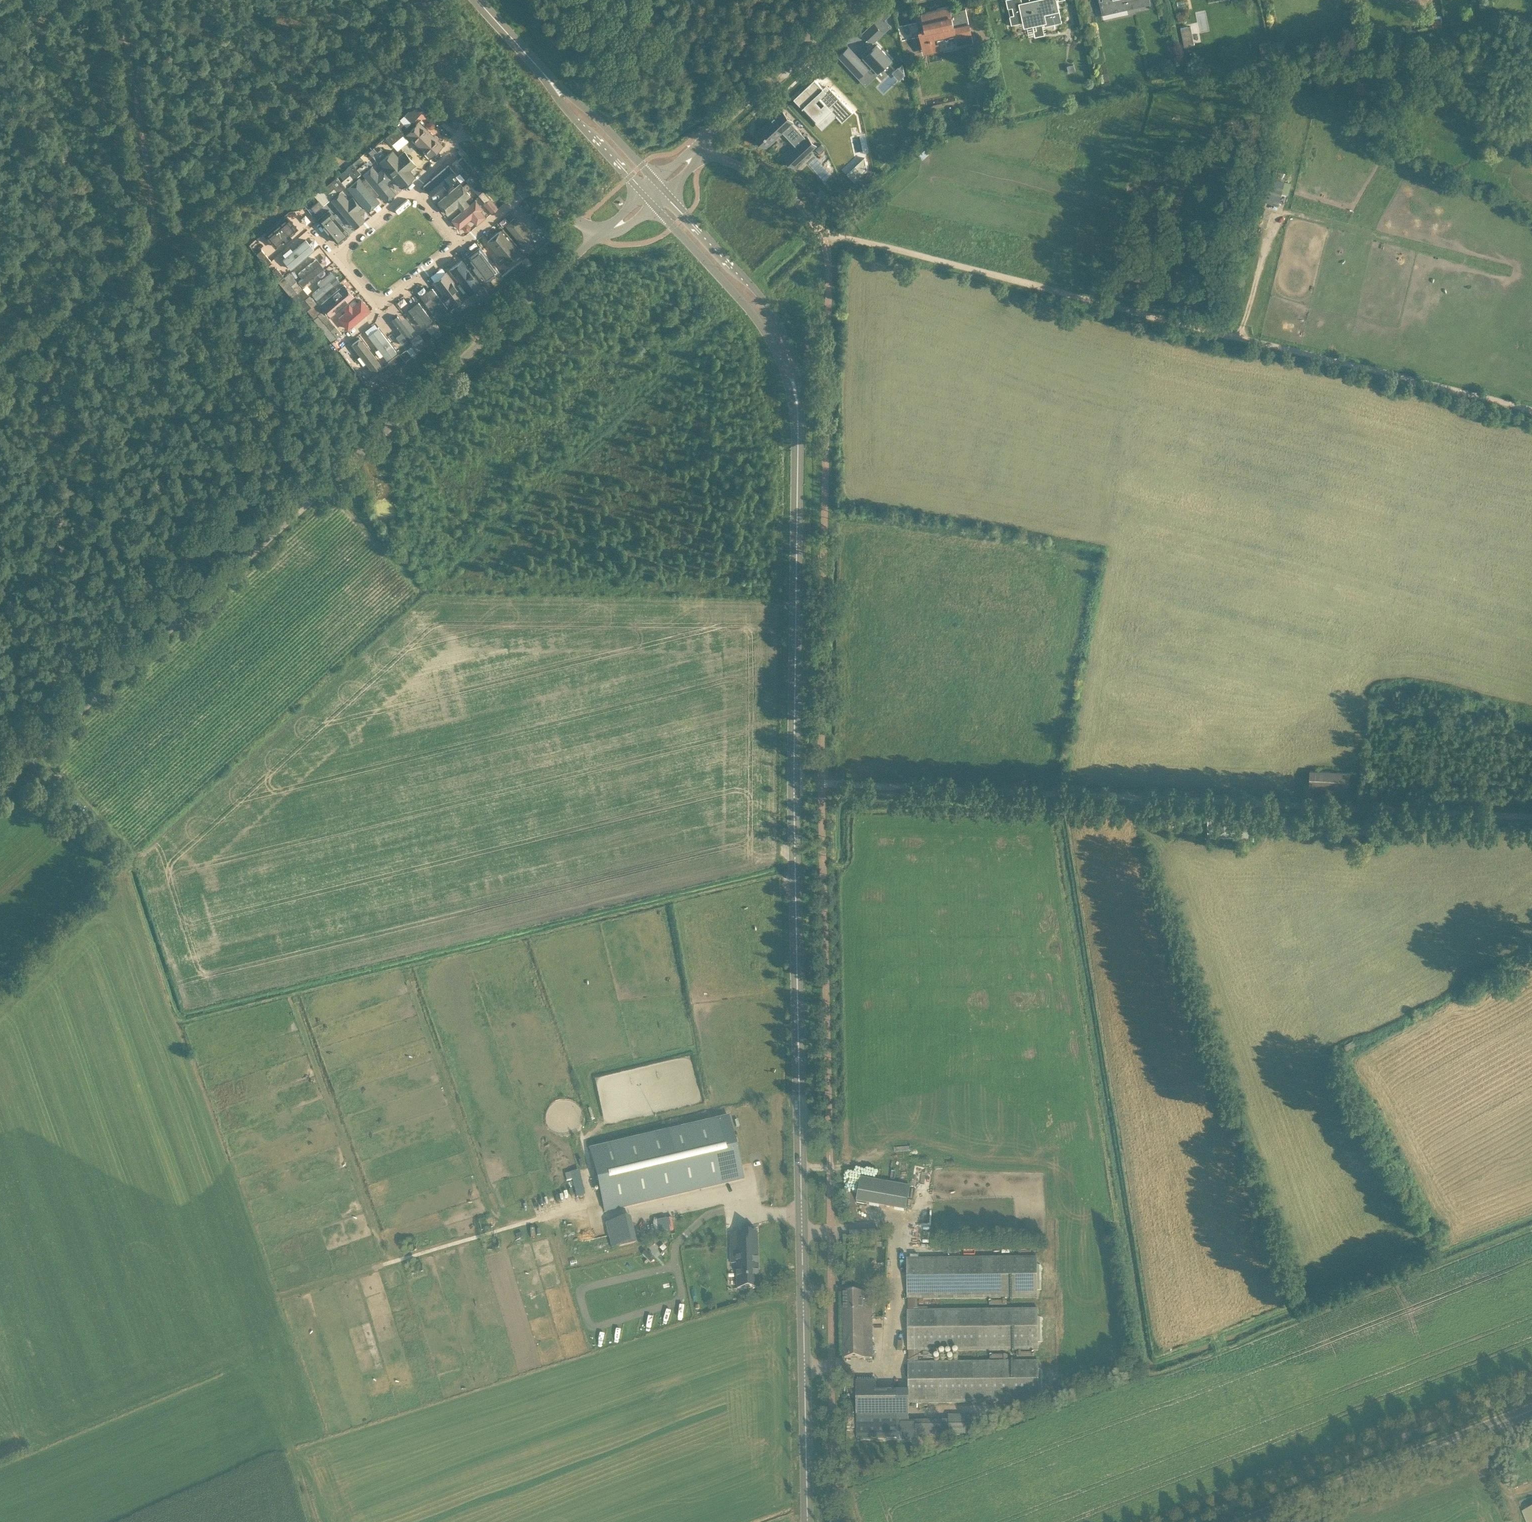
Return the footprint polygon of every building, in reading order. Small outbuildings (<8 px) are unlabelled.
[(1007,8),(1013,7),(1014,14),(1009,15),(1011,25),(1025,21),(1026,24),(1032,23),(1042,20),(1043,20),(1044,26),(1061,22),(1058,7),(1056,8),(1054,0),(1029,0),(1030,3),(1022,4),(1021,0),(1006,0),(1007,8)] [(1100,0),(1099,0),(1103,13),(1127,7),(1126,3),(1132,2),(1133,7),(1149,3),(1150,3),(1149,0),(1100,0)] [(915,17),(913,16),(913,20),(917,22),(924,21),(926,29),(919,30),(920,37),(922,44),(923,49),(932,47),(937,40),(937,36),(940,35),(944,38),(949,37),(951,33),(955,35),(957,45),(973,42),(965,9),(950,12),(949,6),(915,13),(916,16),(916,17),(915,17)] [(880,17),(874,23),(874,24),(882,32),(889,26),(881,17),(880,17)] [(1433,28),(1443,26),(1441,17),(1431,19),(1433,28)] [(1194,43),(1195,43),(1194,42),(1194,43),(1190,25),(1182,27),(1181,27),(1184,45),(1185,45),(1194,43)] [(1273,43),(1275,55),(1287,52),(1285,40),(1273,43)] [(1266,43),(1258,44),(1261,56),(1269,55),(1266,43)] [(848,47),(840,55),(859,76),(867,68),(872,73),(876,69),(882,75),(882,74),(879,70),(891,59),(877,45),(861,60),(848,47)] [(903,64),(896,70),(904,78),(902,76),(905,73),(903,64)] [(1074,64),(1068,66),(1069,72),(1076,71),(1074,64)] [(853,111),(830,87),(826,90),(824,88),(815,78),(794,98),(803,108),(804,106),(818,121),(831,109),(842,121),(853,111)] [(423,109),(416,101),(404,115),(411,122),(423,109)] [(772,118),(756,134),(761,130),(765,134),(764,135),(766,137),(767,136),(771,140),(771,141),(782,131),(797,147),(786,157),(794,165),(816,145),(808,136),(806,138),(792,122),(793,121),(782,109),(775,116),(772,118)] [(396,124),(402,131),(407,126),(401,120),(396,124)] [(441,147),(417,123),(404,135),(428,159),(441,147)] [(397,126),(385,137),(391,144),(403,134),(397,126)] [(822,143),(816,149),(820,153),(826,148),(822,143)] [(384,153),(376,144),(368,151),(376,160),(384,153)] [(408,171),(414,166),(403,152),(396,158),(391,152),(378,163),(400,189),(414,178),(408,171)] [(353,163),(361,173),(369,166),(361,156),(353,163)] [(468,172),(475,167),(467,157),(460,163),(468,172)] [(865,157),(848,173),(854,180),(867,168),(865,157)] [(468,173),(458,161),(457,159),(452,163),(463,177),(468,173)] [(353,163),(345,169),(353,179),(361,173),(353,163)] [(383,203),(395,193),(372,166),(361,175),(383,203)] [(345,169),(337,176),(345,186),(353,179),(345,169)] [(427,187),(434,194),(455,177),(448,169),(427,187)] [(474,170),(470,175),(465,179),(472,187),(478,194),(483,190),(487,186),(474,170)] [(1279,204),(1282,193),(1287,195),(1291,181),(1268,175),(1261,199),(1279,204)] [(330,198),(345,186),(337,176),(323,188),(328,193),(326,194),(330,198)] [(367,212),(379,203),(360,179),(349,188),(367,212)] [(445,217),(470,196),(459,183),(434,205),(445,217)] [(489,198),(483,190),(478,194),(485,202),(489,198)] [(323,205),(314,195),(307,202),(315,212),(323,205)] [(337,206),(356,227),(366,217),(347,196),(337,206)] [(497,208),(489,198),(483,203),(491,213),(497,208)] [(467,234),(488,215),(475,199),(448,221),(459,234),(460,235),(461,235),(463,236),(464,236),(466,235),(467,234)] [(317,220),(338,244),(349,234),(328,211),(317,220)] [(266,245),(291,224),(286,217),(260,238),(266,245)] [(500,228),(519,253),(528,247),(509,221),(500,228)] [(517,254),(497,233),(486,242),(507,264),(517,254)] [(557,242),(552,237),(544,244),(549,248),(557,242)] [(282,260),(291,270),(313,250),(304,240),(282,260)] [(261,249),(256,253),(265,264),(270,260),(261,249)] [(494,270),(479,251),(470,258),(485,277),(494,270)] [(468,291),(481,280),(461,258),(449,268),(468,291)] [(531,262),(527,258),(503,276),(502,276),(507,283),(507,282),(530,265),(531,262)] [(305,286),(323,270),(315,260),(297,276),(305,286)] [(276,267),(271,271),(278,280),(283,276),(276,267)] [(336,282),(328,272),(309,289),(318,299),(336,282)] [(452,305),(461,297),(441,273),(431,281),(452,305)] [(494,284),(502,278),(499,273),(490,279),(494,284)] [(290,284),(297,292),(298,291),(301,288),(295,281),(290,284)] [(478,296),(486,290),(482,285),(474,291),(478,296)] [(308,296),(301,288),(298,291),(304,299),(311,306),(315,303),(309,295),(308,296)] [(323,307),(332,316),(351,297),(342,288),(323,307)] [(446,309),(431,289),(423,295),(438,315),(446,309)] [(359,296),(335,319),(346,330),(370,308),(359,296)] [(474,307),(472,305),(467,297),(459,303),(451,309),(455,314),(458,319),(474,307)] [(328,318),(315,303),(311,306),(324,322),(328,318)] [(422,324),(428,319),(416,304),(409,309),(422,324)] [(446,320),(455,314),(451,309),(443,316),(446,320)] [(391,320),(406,337),(414,330),(398,313),(391,320)] [(341,333),(328,318),(324,322),(336,337),(341,333)] [(426,328),(430,333),(432,331),(436,336),(442,331),(438,327),(439,326),(435,321),(426,328)] [(396,352),(377,328),(367,336),(386,360),(396,352)] [(413,344),(411,345),(416,352),(427,344),(419,333),(410,340),(413,344)] [(371,372),(381,365),(358,336),(349,343),(371,372)] [(388,362),(383,366),(390,375),(395,371),(406,362),(399,354),(388,362)] [(379,371),(365,383),(370,390),(390,375),(383,366),(378,370),(379,371)] [(1348,796),(1349,772),(1310,770),(1308,794),(1348,796)] [(1353,1040),(1343,1045),(1346,1050),(1355,1044),(1353,1040)] [(729,1118),(589,1151),(604,1212),(743,1179),(729,1118)] [(566,1183),(572,1181),(577,1198),(585,1196),(579,1171),(564,1175),(566,1183)] [(861,1178),(857,1204),(906,1212),(910,1186),(861,1178)] [(612,1249),(635,1243),(630,1219),(606,1224),(612,1249)] [(757,1234),(736,1235),(737,1248),(731,1248),(731,1265),(737,1265),(738,1290),(759,1289),(757,1234)] [(1037,1257),(917,1260),(907,1260),(907,1300),(908,1300),(908,1312),(907,1312),(908,1352),(909,1352),(909,1364),(908,1364),(909,1404),(919,1403),(1039,1403),(1039,1394),(1041,1394),(1041,1370),(1038,1370),(1038,1361),(918,1362),(918,1352),(1038,1351),(1038,1342),(1041,1342),(1040,1319),(1038,1319),(1038,1309),(917,1311),(917,1300),(1038,1299),(1037,1290),(1040,1290),(1040,1266),(1037,1266),(1037,1257)] [(734,1279),(724,1279),(724,1288),(734,1289),(734,1279)] [(863,1294),(843,1294),(844,1359),(864,1359),(863,1294)] [(897,1401),(856,1401),(857,1439),(897,1439),(897,1401)] [(900,1421),(901,1432),(915,1432),(914,1421),(900,1421)] [(948,1421),(915,1422),(916,1436),(949,1436),(948,1421)] [(1522,1513),(1526,1521),(1531,1521),(1531,1509),(1522,1513)]
